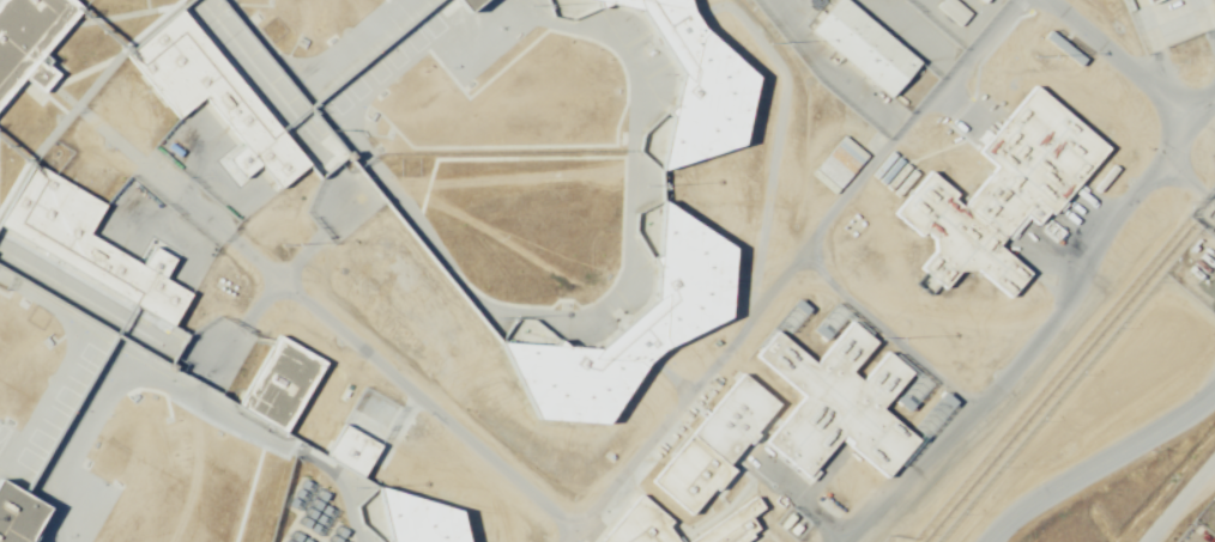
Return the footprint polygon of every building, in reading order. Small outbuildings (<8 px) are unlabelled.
[(20,81),(0,105),(0,0),(68,0),(78,8),(36,57),(55,74),(37,96),(20,81)] [(464,13),(453,0),(479,0),(464,13)] [(551,17),(547,0),(684,0),(685,6),(702,32),(754,77),(738,144),(658,171),(639,152),(643,130),(673,104),(678,75),(639,10),(606,2),(567,22),(551,17)] [(809,31),(835,0),(844,0),(918,62),(887,98),(809,31)] [(960,28),(971,14),(952,0),(943,0),(936,9),(960,28)] [(176,8),(304,164),(276,188),(200,98),(177,117),(123,53),(176,8)] [(1051,214),(1105,151),(1034,90),(980,152),(996,165),(960,208),(951,200),(956,194),(926,169),(888,214),(918,239),(923,233),(937,245),(918,268),(942,290),(965,263),(1005,298),(1026,274),(995,246),(1034,200),(1051,214)] [(844,134),(869,157),(839,190),(814,168),(844,134)] [(169,327),(0,228),(0,222),(34,164),(104,205),(86,235),(188,293),(169,327)] [(640,366),(664,347),(725,317),(729,248),(659,201),(635,213),(634,233),(654,267),(653,299),(598,349),(561,348),(533,321),(514,318),(497,346),(534,420),(603,422),(640,366)] [(850,323),(874,343),(850,372),(860,380),(884,353),(907,373),(877,409),(914,440),(884,475),(839,437),(804,477),(761,441),(800,396),(752,354),(774,329),(815,364),(850,323)] [(276,336),(321,363),(283,431),(236,406),(276,336)] [(741,373),(776,404),(725,464),(732,470),(715,491),(712,487),(688,514),(649,482),(741,373)] [(946,390),(913,429),(925,439),(958,400),(946,390)] [(43,510),(0,484),(0,541),(24,541),(43,510)] [(458,511),(464,541),(379,541),(359,524),(353,507),(374,487),(458,511)] [(664,528),(676,541),(598,541),(639,493),(671,520),(664,528)] [(750,538),(745,541),(689,541),(755,498),(762,510),(749,518),(756,529),(748,534),(750,538)]
